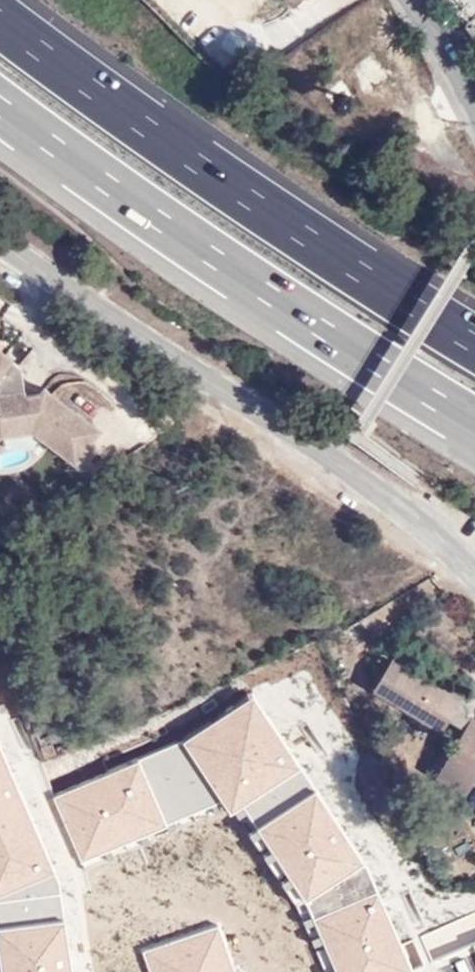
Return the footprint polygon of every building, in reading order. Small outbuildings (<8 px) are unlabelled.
[(240,24),(262,2),(260,0),(215,0),(240,24)] [(0,350),(0,436),(31,436),(76,468),(101,433),(43,392),(39,398),(23,398),(23,369),(0,350)] [(409,661),(412,663),(417,661),(411,657),(397,647),(373,685),(406,667),(409,661)] [(412,663),(406,667),(393,689),(439,719),(444,713),(449,717),(463,727),(449,749),(474,766),(474,722),(471,720),(474,716),(457,704),(463,697),(412,663)] [(393,689),(406,667),(373,685),(441,729),(449,717),(444,713),(439,719),(393,689)] [(465,792),(469,787),(474,777),(474,766),(449,749),(434,773),(465,792)]
